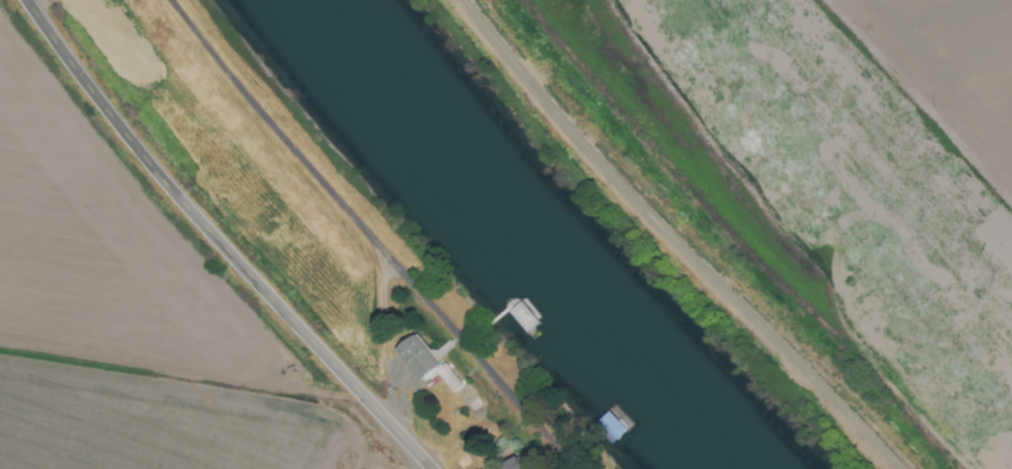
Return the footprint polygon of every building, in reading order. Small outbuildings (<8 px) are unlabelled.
[(394,349),(418,382),(438,367),(414,335),(394,349)]
